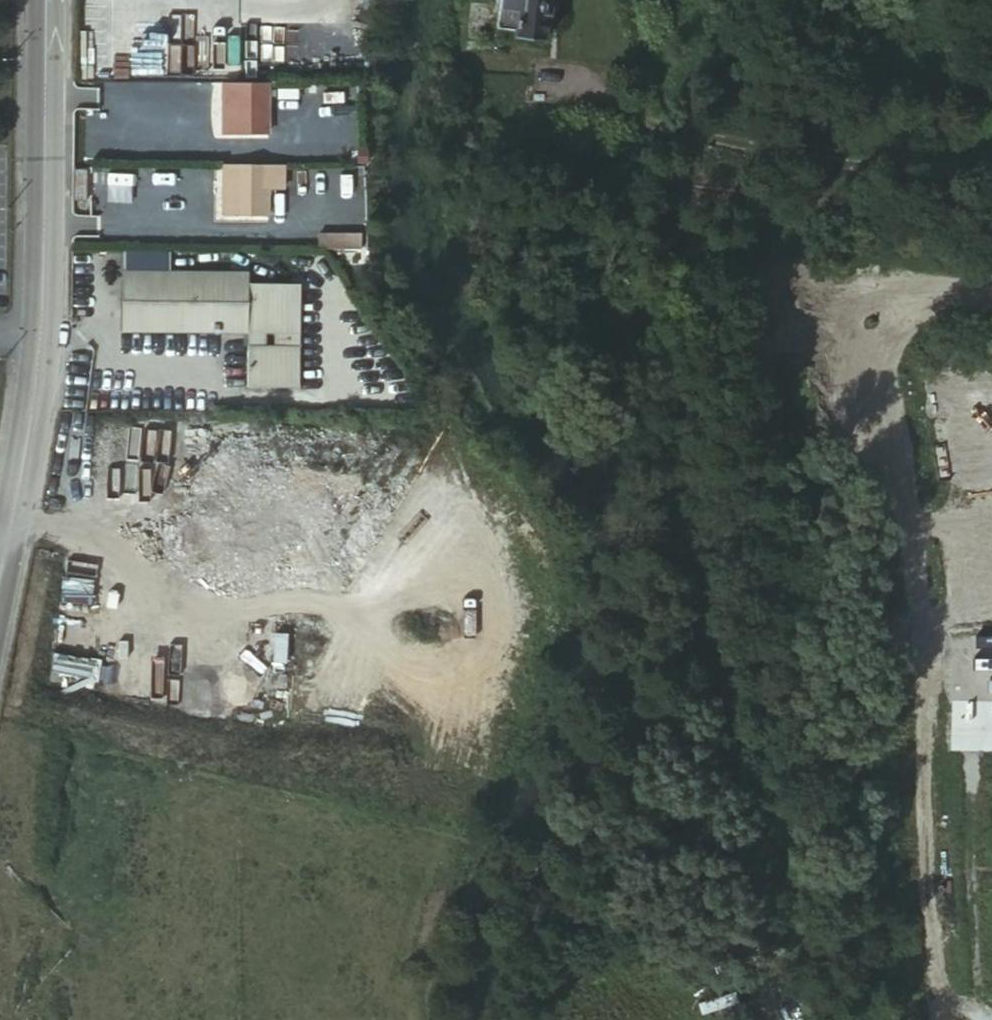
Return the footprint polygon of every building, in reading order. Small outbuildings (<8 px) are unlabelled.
[(493,25),(513,28),(513,36),(525,37),(543,39),(547,0),(496,0),(493,25)] [(224,85),(224,103),(234,103),(234,135),(269,134),(269,84),(224,85)] [(224,135),(234,135),(234,103),(224,103),(224,135)] [(285,166),(225,167),(225,185),(235,185),(236,217),(271,216),(270,189),(285,189),(285,166)] [(225,185),(226,217),(236,217),(235,185),(225,185)] [(359,235),(317,235),(317,247),(359,246),(359,235)] [(121,272),(121,332),(247,332),(247,387),(300,386),(299,282),(247,283),(247,271),(121,272)]
